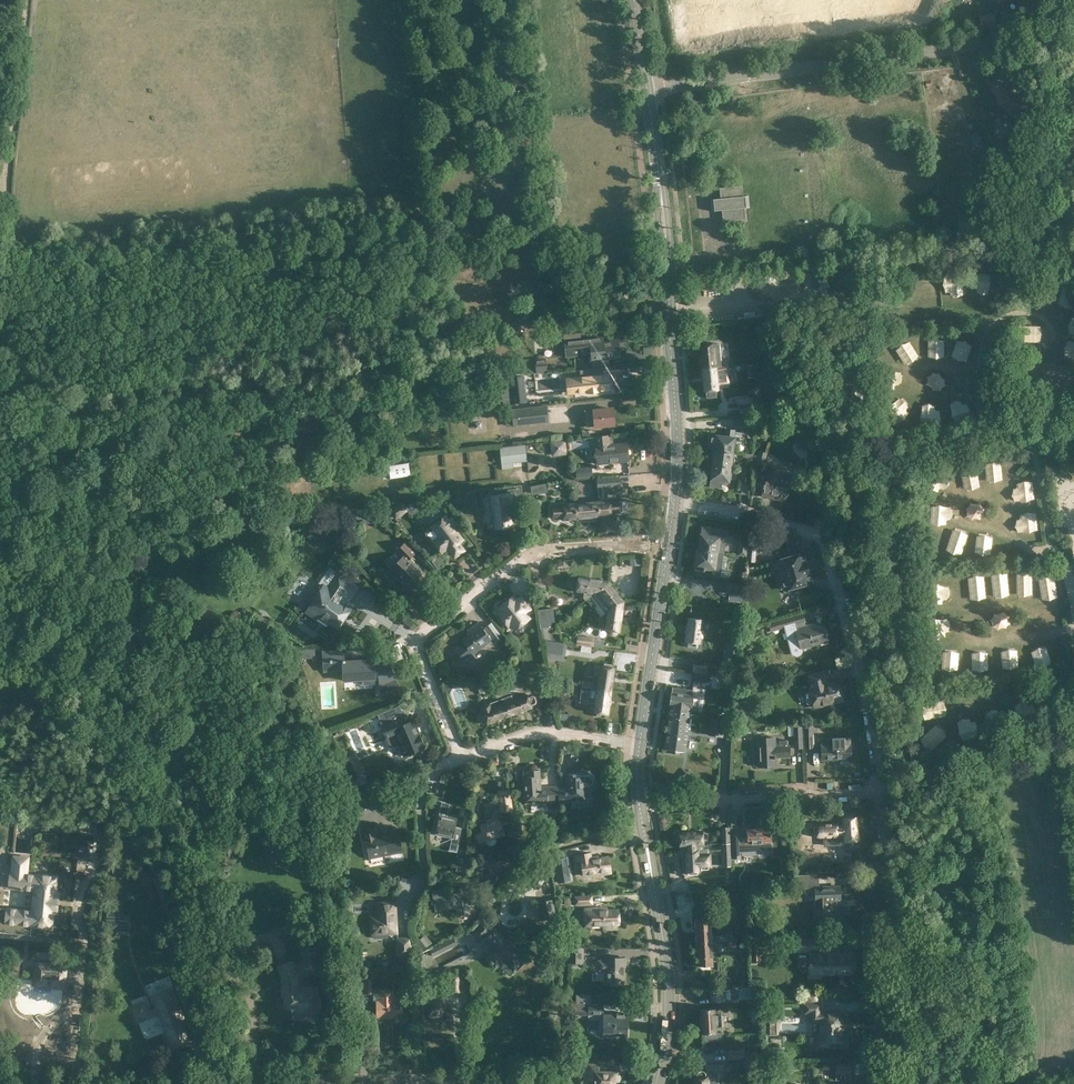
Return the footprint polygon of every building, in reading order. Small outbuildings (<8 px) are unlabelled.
[(1011,115),(1023,109),(1028,106),(1024,100),(1019,102),(1016,96),(1014,97),(1008,84),(1005,86),(1004,82),(993,87),(990,89),(992,92),(994,90),(1001,104),(1007,101),(1010,107),(1008,108),(1011,115)] [(1012,124),(998,145),(1002,147),(1016,127),(1012,124)] [(722,210),(723,220),(724,231),(746,229),(748,244),(812,238),(804,152),(739,159),(741,174),(718,176),(719,187),(720,198),(710,199),(711,211),(722,210)] [(619,313),(612,317),(616,322),(622,318),(619,313)] [(566,356),(591,353),(592,353),(592,350),(603,348),(603,343),(602,337),(580,340),(579,333),(564,335),(566,356)] [(603,343),(603,348),(592,350),(592,353),(591,353),(593,366),(608,364),(607,357),(619,356),(618,345),(622,345),(621,338),(610,339),(610,342),(603,343)] [(713,343),(700,344),(702,368),(716,367),(721,366),(719,343),(714,344),(713,343)] [(533,358),(522,359),(523,373),(534,372),(533,358)] [(535,359),(536,374),(547,373),(545,358),(535,359)] [(716,367),(702,368),(704,391),(705,391),(707,398),(716,397),(717,390),(718,390),(717,384),(726,383),(725,366),(721,366),(716,367)] [(573,378),(575,392),(579,391),(579,394),(584,393),(584,391),(588,390),(588,391),(597,390),(600,389),(601,392),(606,391),(606,389),(608,388),(608,387),(610,387),(609,375),(607,375),(606,374),(603,375),(602,367),(579,369),(580,375),(575,375),(575,378),(573,378)] [(522,376),(508,377),(510,387),(512,406),(526,404),(524,386),(522,376)] [(770,378),(762,381),(770,406),(778,403),(770,378)] [(740,413),(752,411),(752,398),(739,399),(740,413)] [(286,417),(294,416),(293,405),(285,406),(286,417)] [(549,423),(547,406),(511,410),(513,427),(549,423)] [(594,426),(614,424),(612,408),(585,411),(586,426),(594,426)] [(749,415),(734,417),(735,425),(750,424),(749,415)] [(726,428),(725,436),(709,434),(708,443),(707,443),(706,448),(715,449),(714,450),(732,452),(735,430),(726,428)] [(627,443),(613,444),(612,434),(592,437),(591,437),(592,447),(595,447),(597,463),(629,460),(627,443)] [(526,444),(500,447),(501,464),(527,461),(526,444)] [(712,464),(730,466),(732,452),(714,450),(712,464)] [(756,464),(765,466),(769,454),(760,451),(756,464)] [(408,463),(388,466),(390,478),(410,475),(408,463)] [(728,481),(730,466),(712,464),(710,485),(719,487),(720,480),(728,481)] [(576,469),(577,477),(593,475),(592,467),(576,469)] [(789,485),(792,474),(781,470),(770,467),(767,478),(766,478),(761,494),(785,501),(790,485),(789,485)] [(598,501),(599,516),(612,515),(612,512),(627,511),(626,500),(608,502),(607,500),(604,500),(602,487),(619,486),(618,477),(596,479),(598,501)] [(514,485),(514,488),(515,493),(516,501),(523,500),(521,484),(514,485)] [(541,494),(548,493),(547,484),(531,487),(533,499),(541,497),(541,494)] [(512,493),(515,493),(514,488),(508,489),(506,491),(506,493),(491,495),(492,508),(493,508),(496,528),(512,526),(510,517),(515,516),(512,493)] [(410,511),(403,501),(388,511),(395,521),(410,511)] [(575,503),(576,518),(599,516),(598,501),(598,503),(594,503),(594,501),(584,502),(584,504),(575,505),(575,503)] [(563,519),(576,518),(575,503),(565,504),(565,505),(551,507),(552,517),(563,516),(563,519)] [(286,513),(287,523),(300,522),(300,513),(286,513)] [(434,540),(441,551),(447,547),(454,556),(463,550),(457,543),(461,540),(452,527),(457,524),(452,517),(447,520),(444,516),(432,525),(440,536),(434,540)] [(697,549),(701,550),(702,549),(717,551),(723,552),(725,538),(718,537),(710,536),(711,529),(702,528),(699,549),(697,549)] [(738,554),(745,555),(747,540),(739,539),(738,554)] [(422,572),(408,558),(416,551),(406,541),(397,550),(403,557),(392,567),(396,571),(394,573),(410,589),(419,581),(416,578),(422,572)] [(749,541),(747,561),(755,562),(757,542),(749,541)] [(701,550),(697,549),(693,574),(713,576),(713,575),(720,576),(723,552),(717,551),(702,549),(701,550)] [(439,552),(430,559),(437,569),(446,562),(439,552)] [(809,572),(806,562),(803,552),(776,560),(785,590),(811,582),(809,572)] [(348,601),(358,586),(337,572),(327,587),(323,584),(318,592),(317,591),(316,591),(315,591),(314,590),(313,591),(312,591),(311,591),(310,592),(309,593),(308,594),(308,595),(307,596),(307,597),(307,598),(308,599),(308,600),(309,601),(310,602),(311,603),(305,611),(326,625),(329,621),(338,627),(354,605),(348,601)] [(585,600),(592,595),(592,594),(605,585),(604,585),(601,580),(578,577),(578,579),(574,578),(572,581),(571,585),(573,588),(576,589),(576,590),(584,591),(583,597),(585,600)] [(592,594),(592,595),(606,612),(606,613),(618,603),(619,603),(623,600),(608,582),(604,585),(605,585),(592,594)] [(723,593),(742,596),(744,585),(725,582),(723,593)] [(527,616),(534,611),(530,591),(522,597),(521,596),(516,600),(513,596),(498,607),(501,612),(498,613),(508,626),(510,624),(515,629),(529,618),(527,616)] [(606,613),(606,612),(599,617),(598,627),(605,628),(605,629),(607,629),(608,632),(609,634),(611,635),(614,635),(616,633),(617,631),(619,631),(622,608),(619,603),(618,603),(606,613)] [(554,621),(553,608),(537,610),(540,628),(548,627),(547,622),(554,621)] [(792,616),(769,623),(771,631),(771,630),(779,627),(780,628),(785,627),(785,626),(794,624),(792,616)] [(701,628),(702,619),(689,617),(685,641),(687,641),(687,646),(696,647),(697,642),(699,643),(699,638),(701,638),(702,628),(701,628)] [(794,624),(785,626),(785,627),(791,648),(800,646),(800,648),(828,640),(823,622),(812,625),(812,624),(805,626),(804,621),(803,621),(794,624)] [(464,643),(455,650),(463,660),(465,664),(475,657),(472,654),(493,638),(496,642),(502,638),(499,634),(491,622),(484,627),(485,628),(484,629),(478,622),(470,628),(474,633),(471,635),(470,633),(461,640),(464,643)] [(578,636),(577,644),(592,646),(593,638),(578,636)] [(567,643),(548,640),(546,654),(565,657),(567,643)] [(730,649),(729,663),(737,664),(739,650),(730,649)] [(374,681),(389,680),(388,663),(373,664),(373,659),(344,661),(343,650),(330,650),(331,670),(343,669),(344,680),(364,679),(364,676),(373,676),(374,681)] [(583,682),(582,686),(610,690),(614,667),(612,667),(610,664),(604,663),(601,665),(595,664),(593,675),(592,683),(583,682)] [(508,664),(504,670),(511,675),(515,669),(508,664)] [(707,674),(708,665),(693,664),(693,673),(707,674)] [(808,703),(813,702),(814,707),(842,700),(838,681),(826,683),(823,671),(808,674),(811,687),(810,687),(811,691),(805,693),(804,694),(806,703),(808,703)] [(691,681),(706,682),(707,674),(693,673),(691,672),(691,681)] [(509,715),(497,682),(495,677),(478,684),(481,692),(493,687),(498,699),(481,706),(483,711),(479,713),(478,716),(481,721),(483,723),(487,722),(487,723),(509,715)] [(497,682),(509,715),(531,707),(530,704),(534,703),(536,700),(534,696),(532,695),(527,697),(526,694),(515,699),(510,685),(507,686),(504,679),(497,682)] [(557,686),(555,694),(566,696),(568,688),(557,686)] [(587,702),(595,703),(594,711),(596,712),(596,715),(598,716),(602,717),(604,716),(605,713),(607,713),(610,690),(582,686),(581,686),(579,702),(587,703),(587,702)] [(698,707),(690,706),(692,690),(672,687),(672,692),(670,705),(670,711),(698,714),(698,707)] [(698,714),(670,711),(668,726),(687,729),(689,717),(699,719),(700,715),(698,714)] [(423,748),(422,745),(424,744),(419,733),(418,734),(411,719),(404,723),(401,715),(380,724),(386,738),(397,734),(400,741),(398,742),(404,756),(423,748)] [(723,736),(726,718),(711,716),(708,734),(723,736)] [(794,748),(802,747),(801,723),(793,723),(794,748)] [(812,725),(804,725),(805,747),(813,747),(812,732),(817,732),(817,726),(812,726),(812,725)] [(685,751),(687,729),(668,726),(665,748),(675,749),(675,754),(683,755),(683,750),(685,751)] [(775,757),(789,756),(789,746),(787,746),(787,740),(775,740),(774,737),(758,738),(758,753),(753,753),(754,764),(759,764),(759,766),(774,766),(774,758),(775,758),(775,757)] [(821,742),(821,760),(851,758),(850,737),(832,738),(833,744),(828,745),(828,742),(821,742)] [(363,774),(360,766),(357,767),(355,761),(351,763),(351,761),(344,764),(351,779),(363,774)] [(534,802),(559,800),(559,786),(546,787),(546,790),(540,790),(539,769),(529,769),(529,776),(523,776),(524,802),(532,802),(532,803),(534,803),(534,802)] [(559,800),(575,799),(575,800),(578,800),(578,799),(585,799),(584,785),(587,785),(589,785),(590,784),(591,783),(592,782),(592,781),(592,780),(592,779),(592,778),(592,777),(591,776),(590,775),(589,774),(588,774),(587,774),(578,775),(578,776),(577,776),(576,773),(567,774),(568,788),(565,788),(565,785),(559,786),(559,800)] [(681,791),(686,789),(691,784),(682,776),(677,781),(678,782),(675,785),(681,791)] [(494,816),(495,820),(480,825),(483,832),(474,835),(476,843),(486,839),(486,842),(487,844),(489,845),(492,845),(494,844),(495,843),(496,841),(496,839),(495,836),(503,833),(501,826),(506,824),(507,825),(514,820),(515,819),(510,788),(497,790),(498,797),(499,804),(499,805),(499,808),(498,809),(497,809),(495,811),(494,812),(494,813),(494,814),(494,816)] [(438,815),(439,815),(435,833),(452,837),(449,849),(456,850),(461,828),(455,826),(457,816),(447,813),(449,803),(441,802),(438,815)] [(345,822),(356,820),(355,811),(343,814),(345,822)] [(842,817),(843,825),(843,838),(843,841),(857,840),(857,838),(859,838),(859,831),(856,832),(856,816),(853,816),(852,815),(846,815),(845,817),(842,817)] [(843,825),(837,825),(837,823),(820,824),(813,826),(814,835),(821,836),(823,836),(825,839),(832,839),(833,835),(837,835),(838,839),(843,838),(843,825)] [(375,824),(361,826),(363,840),(366,839),(369,857),(402,851),(398,830),(377,834),(375,824)] [(720,827),(721,842),(731,841),(730,826),(720,827)] [(770,840),(770,827),(746,828),(747,842),(751,841),(752,843),(762,843),(762,850),(782,849),(781,839),(770,840)] [(679,845),(687,845),(703,845),(702,831),(679,832),(679,845)] [(740,857),(739,835),(731,835),(733,857),(740,857)] [(721,843),(722,866),(732,866),(731,843),(721,843)] [(703,850),(703,845),(687,845),(688,851),(685,851),(686,868),(688,874),(697,874),(698,867),(698,866),(710,866),(709,853),(707,853),(706,849),(703,850)] [(591,859),(590,852),(575,855),(576,861),(580,860),(580,861),(581,861),(583,875),(611,870),(608,856),(591,859)] [(7,908),(6,922),(5,932),(31,935),(32,926),(51,928),(56,876),(36,874),(36,875),(26,874),(28,857),(14,856),(12,873),(11,873),(9,887),(21,888),(21,889),(23,889),(23,888),(35,889),(33,911),(7,908)] [(566,857),(555,859),(557,874),(570,872),(567,857),(566,857)] [(455,872),(466,870),(466,860),(458,858),(455,872)] [(812,874),(795,875),(796,888),(813,888),(812,874)] [(461,893),(433,898),(436,910),(458,906),(458,908),(465,907),(465,905),(474,903),(472,891),(470,891),(469,886),(460,888),(461,893)] [(840,899),(839,886),(815,887),(816,900),(820,900),(821,920),(848,919),(847,906),(837,906),(837,899),(840,899)] [(492,908),(497,895),(486,890),(480,904),(483,905),(481,909),(487,911),(489,907),(492,908)] [(724,903),(740,902),(740,891),(723,892),(724,903)] [(591,904),(591,896),(574,897),(575,905),(591,904)] [(555,917),(552,900),(539,902),(541,919),(555,917)] [(395,902),(377,903),(377,904),(374,904),(372,906),(373,911),(371,912),(372,917),(372,931),(373,936),(375,938),(386,938),(388,936),(388,933),(396,932),(396,919),(394,919),(394,915),(396,915),(395,902)] [(584,909),(583,909),(584,926),(602,925),(603,930),(618,930),(617,925),(620,925),(619,908),(607,908),(607,905),(583,907),(584,909)] [(713,933),(710,933),(709,919),(696,919),(697,942),(710,942),(710,941),(732,940),(732,933),(720,934),(720,935),(713,936),(713,933)] [(485,948),(490,954),(486,958),(495,967),(502,961),(513,972),(524,961),(513,950),(516,948),(507,939),(504,941),(493,929),(491,931),(484,923),(475,932),(480,938),(482,940),(488,945),(485,948)] [(430,944),(423,936),(414,943),(420,951),(430,944)] [(853,949),(827,950),(827,936),(799,937),(799,949),(818,948),(819,974),(826,973),(829,973),(829,971),(854,970),(853,949)] [(433,956),(457,944),(454,937),(429,949),(433,956)] [(410,938),(398,939),(399,954),(400,954),(400,966),(410,966),(410,954),(411,953),(410,938)] [(710,942),(697,942),(698,966),(711,965),(710,942)] [(584,963),(584,947),(567,947),(568,963),(584,963)] [(606,961),(597,961),(597,971),(606,971),(606,982),(623,982),(623,968),(626,968),(626,959),(606,959),(606,961)] [(68,964),(35,961),(33,985),(66,988),(68,964)] [(300,987),(289,961),(276,966),(281,979),(281,997),(284,997),(284,1009),(290,1009),(290,1010),(292,1010),(292,1012),(313,1013),(313,1006),(321,1006),(321,997),(316,997),(317,987),(300,987)] [(460,993),(459,976),(449,976),(450,993),(460,993)] [(709,988),(711,1001),(726,1000),(731,999),(733,999),(735,999),(737,997),(738,995),(738,993),(738,991),(736,989),(734,988),(732,988),(730,988),(725,988),(725,987),(709,988)] [(180,1019),(183,1018),(171,988),(152,996),(157,1008),(147,1012),(143,1002),(130,1007),(136,1022),(149,1017),(147,1013),(158,1009),(173,1047),(188,1041),(180,1019)] [(377,991),(377,1002),(376,1002),(376,1017),(379,1017),(379,1018),(385,1018),(385,1017),(401,1017),(400,1002),(400,997),(394,997),(394,990),(377,991)] [(434,994),(434,997),(427,997),(428,1016),(442,1015),(442,1012),(444,1012),(444,994),(434,994)] [(604,1003),(591,1003),(567,1002),(568,1014),(574,1015),(603,1015),(603,1013),(604,1013),(604,1003)] [(843,1029),(842,1029),(842,1025),(843,1025),(843,1024),(842,1024),(842,1012),(820,1012),(820,1003),(804,1003),(804,1013),(811,1013),(811,1021),(820,1021),(820,1033),(817,1033),(817,1039),(817,1045),(824,1045),(824,1046),(829,1046),(829,1042),(842,1042),(842,1030),(843,1030),(843,1029)] [(714,1015),(714,1009),(701,1009),(701,1031),(715,1031),(714,1025),(721,1025),(720,1015),(714,1015)] [(603,1013),(603,1015),(603,1035),(627,1035),(628,1013),(604,1013),(603,1013)] [(729,1060),(745,1059),(744,1047),(728,1048),(729,1060)] [(775,1062),(774,1052),(764,1052),(765,1062),(775,1062)] [(565,1069),(583,1069),(583,1059),(583,1058),(565,1058),(565,1059),(565,1066),(565,1069)] [(745,1064),(752,1071),(762,1061),(759,1058),(756,1059),(754,1061),(751,1058),(745,1064)] [(849,1083),(848,1083),(848,1080),(848,1073),(849,1073),(849,1063),(836,1063),(835,1073),(837,1073),(836,1083),(835,1082),(835,1083),(849,1083)] [(587,1064),(587,1075),(591,1075),(591,1080),(595,1080),(595,1083),(614,1083),(614,1082),(618,1082),(618,1073),(598,1072),(598,1065),(587,1064)] [(707,1078),(705,1078),(705,1075),(702,1073),(699,1073),(697,1075),(697,1079),(695,1079),(695,1081),(694,1082),(694,1083),(707,1083),(707,1078)]
